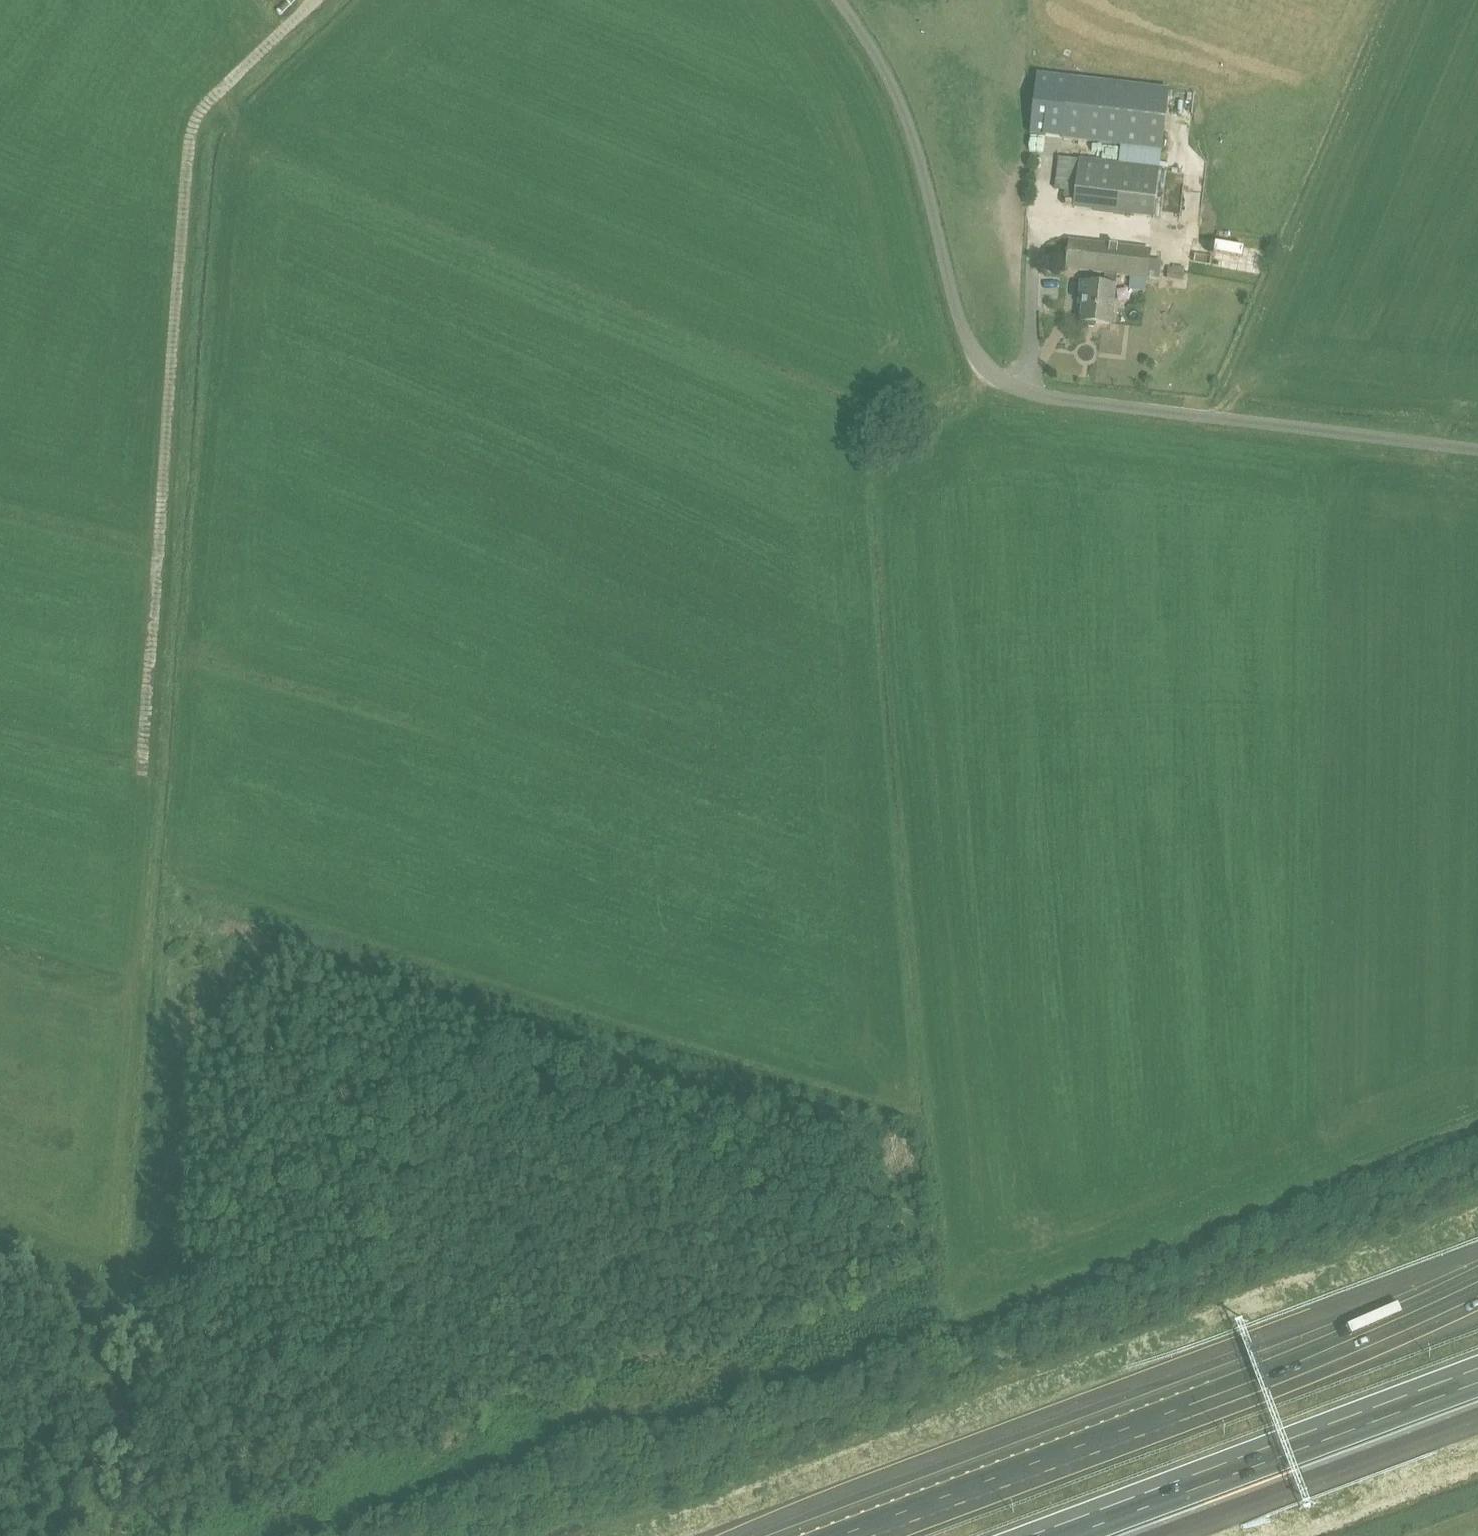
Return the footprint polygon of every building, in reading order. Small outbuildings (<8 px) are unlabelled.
[(1163,151),(1170,89),(1038,74),(1030,135),(1163,151)] [(1075,193),(1079,160),(1059,158),(1055,190),(1075,193)] [(1159,170),(1079,160),(1075,193),(1073,208),(1154,218),(1159,170)] [(1066,270),(1107,275),(1117,276),(1150,279),(1153,249),(1069,240),(1066,270)] [(1185,270),(1169,268),(1167,278),(1183,281),(1185,270)] [(1117,276),(1107,275),(1106,285),(1082,283),(1081,294),(1085,294),(1082,322),(1085,322),(1086,327),(1095,328),(1097,323),(1112,325),(1116,285),(1117,276)]
